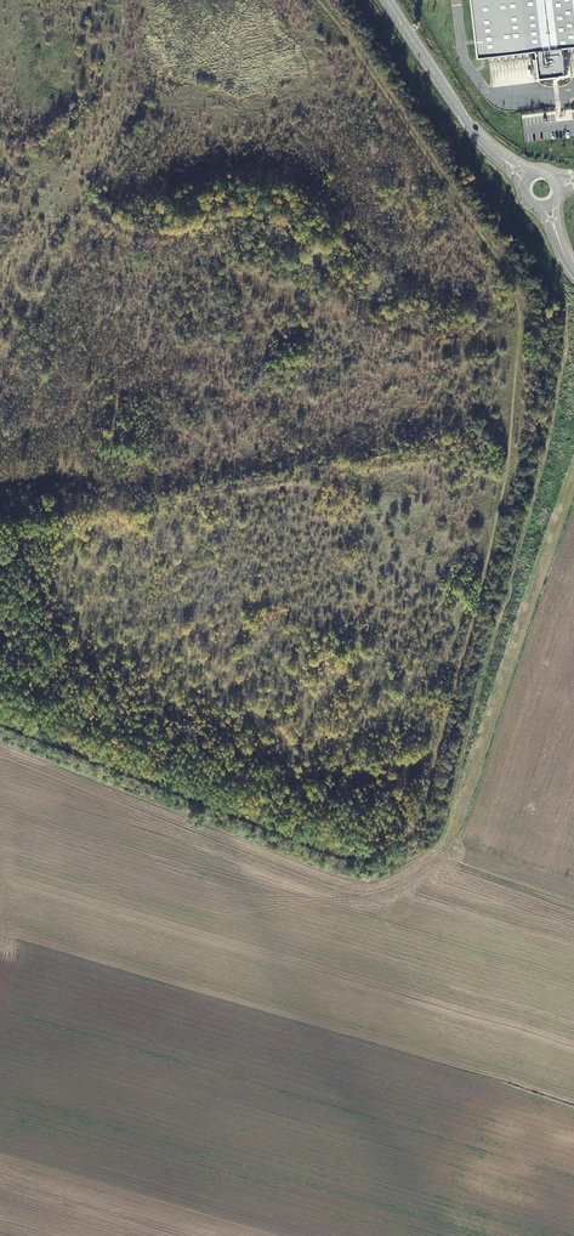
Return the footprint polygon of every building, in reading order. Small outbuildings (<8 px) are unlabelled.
[(482,58),(536,51),(539,78),(567,74),(564,47),(573,46),(573,0),(475,0),(482,58)]
